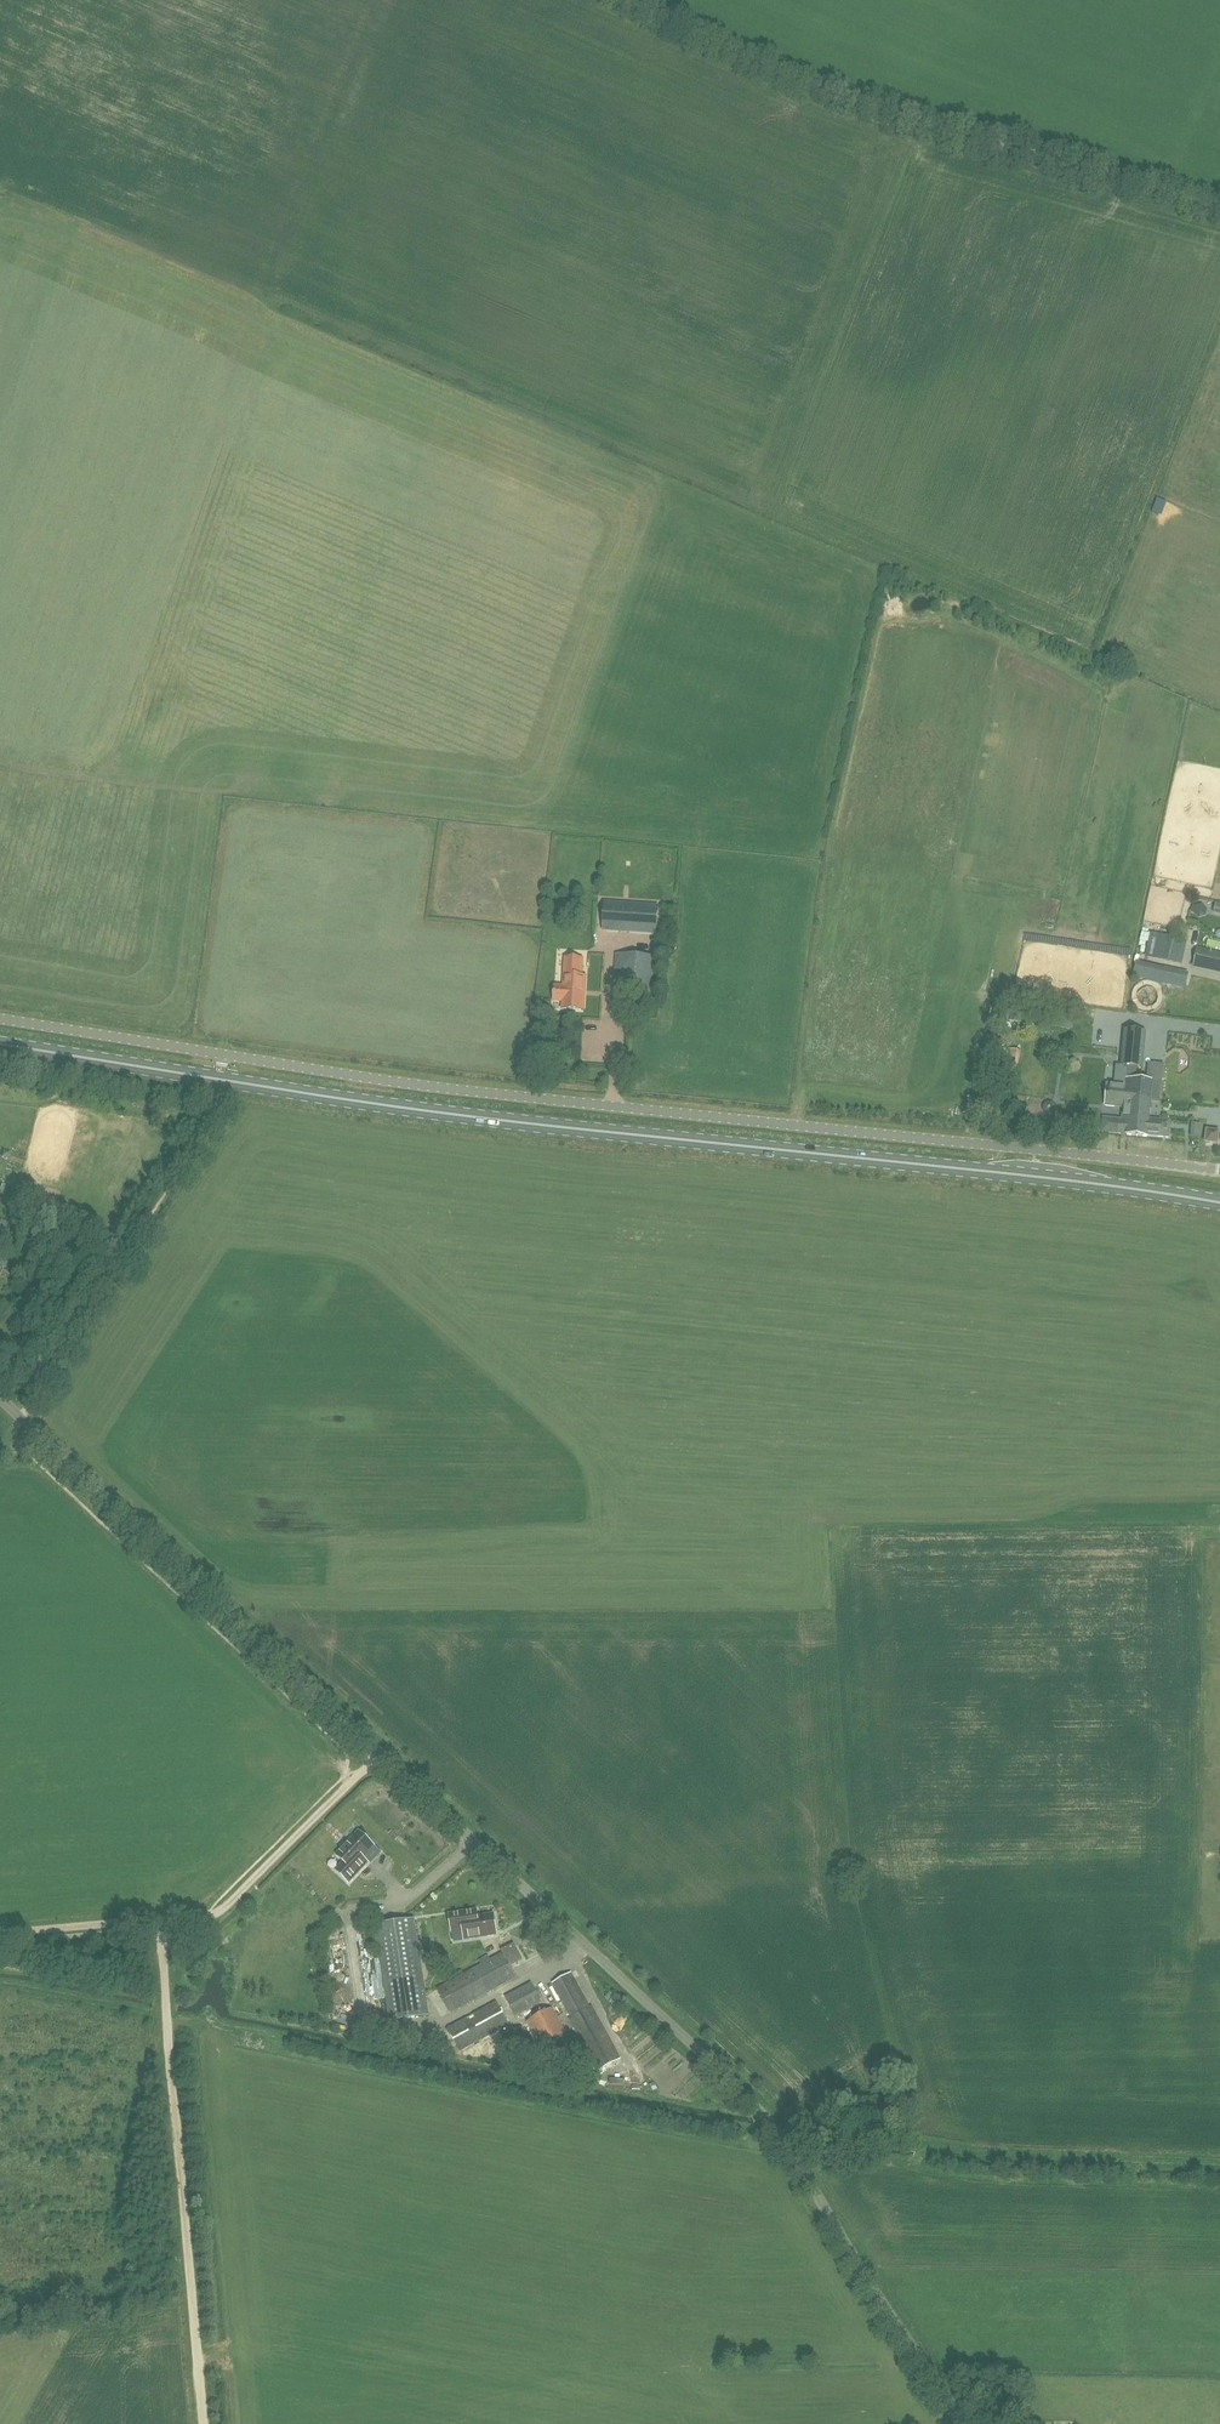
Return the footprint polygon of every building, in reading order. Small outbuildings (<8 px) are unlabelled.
[(656,875),(670,874),(669,861),(655,862),(656,875)] [(603,929),(656,933),(657,907),(605,904),(603,929)] [(1181,940),(1161,936),(1156,958),(1176,962),(1181,940)] [(1197,948),(1194,966),(1219,972),(1219,953),(1197,948)] [(615,978),(614,989),(652,992),(654,957),(628,955),(627,979),(615,978)] [(585,977),(583,977),(584,959),(565,958),(564,975),(564,987),(554,986),(553,1001),(563,1001),(562,1009),(578,1010),(580,989),(584,989),(585,977)] [(1141,978),(1161,983),(1185,988),(1189,973),(1165,967),(1164,969),(1144,965),(1141,978)] [(1121,1065),(1127,1066),(1136,1067),(1143,1067),(1146,1032),(1124,1030),(1121,1065)] [(1158,1061),(1160,1051),(1150,1049),(1148,1058),(1158,1061)] [(1011,1051),(1007,1067),(1018,1070),(1022,1054),(1011,1051)] [(1127,1135),(1147,1136),(1147,1135),(1168,1137),(1170,1121),(1148,1119),(1149,1109),(1150,1103),(1150,1100),(1160,1101),(1161,1082),(1152,1081),(1148,1081),(1135,1080),(1136,1067),(1127,1066),(1126,1079),(1125,1086),(1107,1084),(1105,1105),(1123,1107),(1122,1120),(1103,1118),(1102,1131),(1127,1134),(1127,1135)] [(1218,1143),(1219,1131),(1206,1130),(1205,1142),(1218,1143)] [(5,1268),(8,1262),(0,1258),(0,1265),(5,1268)] [(336,1855),(343,1862),(336,1870),(348,1882),(368,1862),(363,1857),(374,1846),(359,1831),(336,1855)] [(477,1916),(476,1909),(449,1914),(452,1931),(463,1930),(464,1939),(497,1934),(494,1914),(477,1916)] [(389,2021),(429,2015),(414,1919),(375,1924),(389,2021)] [(487,1952),(497,1949),(494,1940),(484,1943),(487,1952)] [(521,1960),(522,1959),(514,1943),(501,1950),(502,1953),(490,1959),(480,1964),(436,1988),(449,2012),(516,1976),(510,1966),(521,1960)] [(551,1983),(570,2018),(568,2019),(597,2072),(621,2059),(592,2006),(590,2007),(571,1972),(551,1983)] [(515,2016),(541,2001),(531,1982),(505,1997),(515,2016)] [(310,1983),(298,1983),(299,2000),(311,2000),(310,1983)] [(460,2051),(509,2025),(496,2001),(447,2027),(460,2051)] [(526,2021),(540,2048),(553,2073),(579,2060),(552,2008),(526,2021)]
